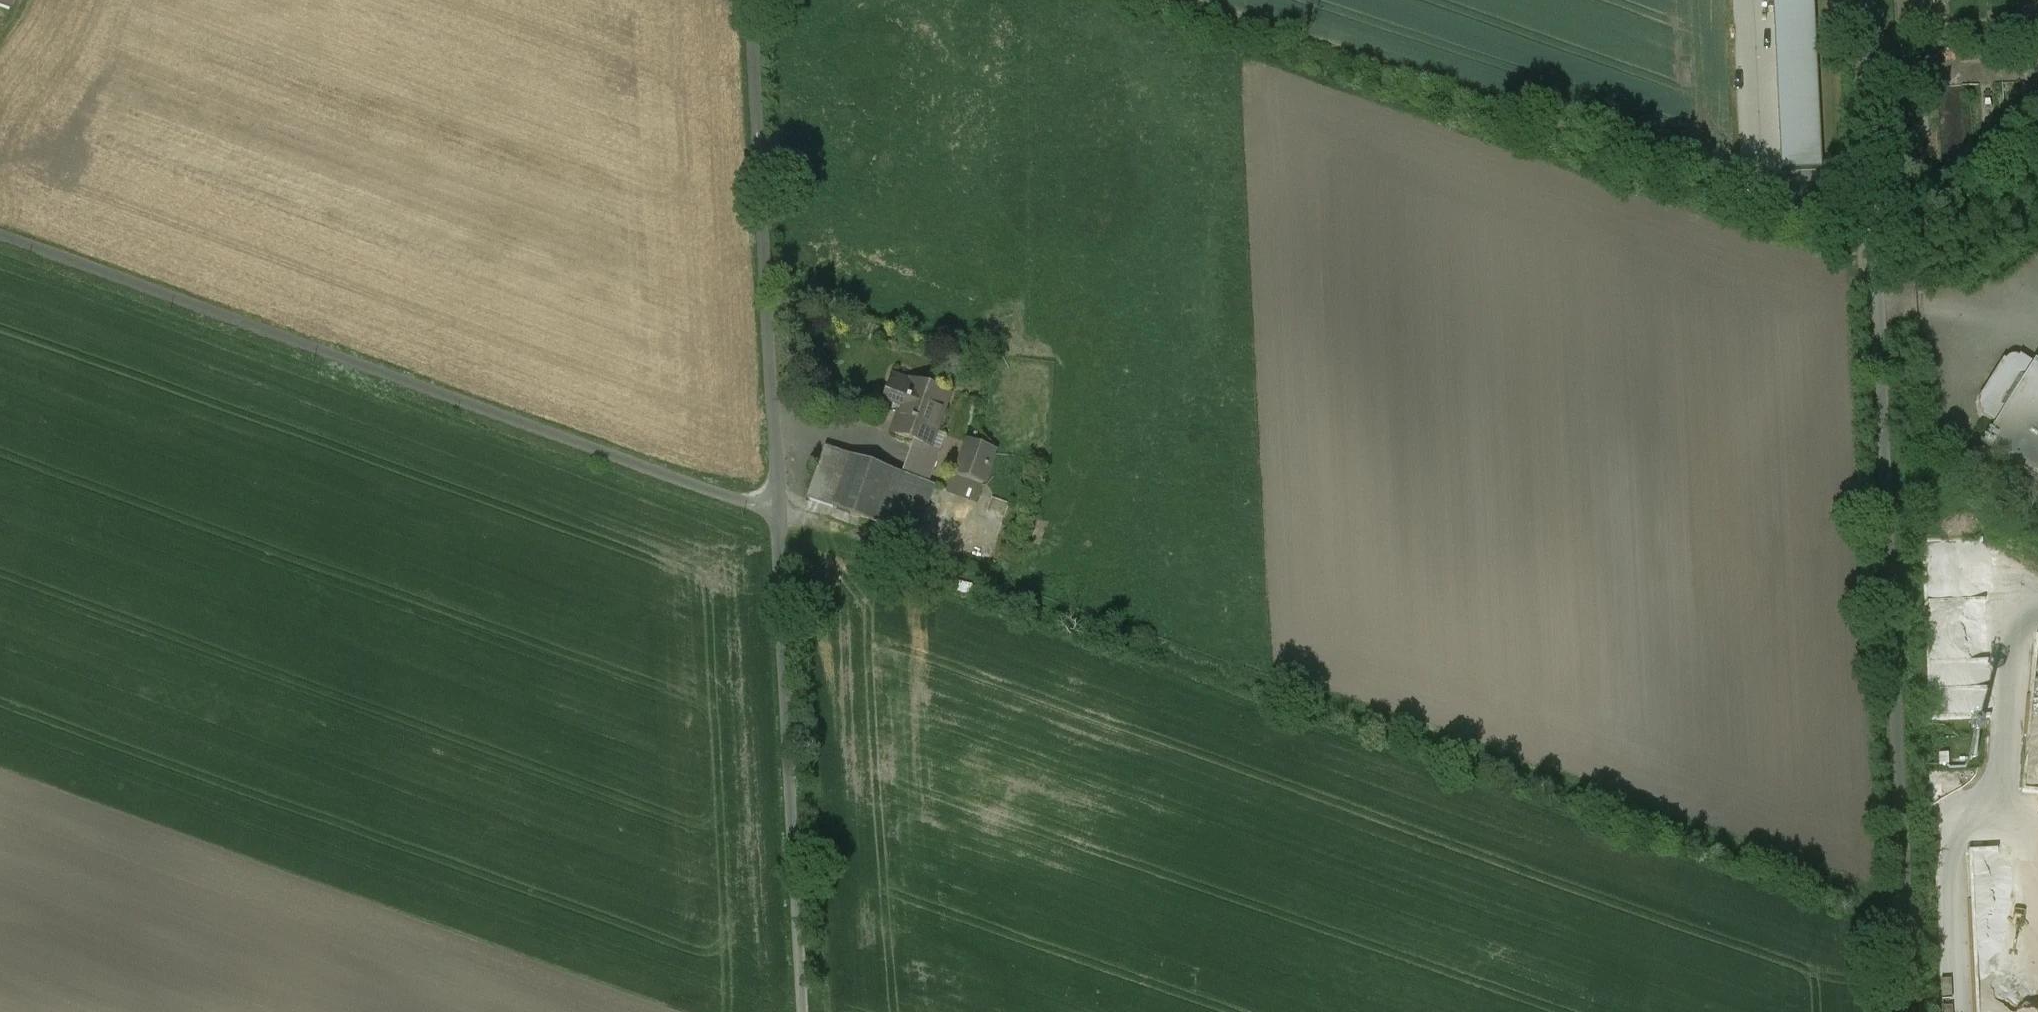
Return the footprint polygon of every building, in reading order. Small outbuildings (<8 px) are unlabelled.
[(1914,32),(1936,31),(1935,0),(1913,0),(1914,32)] [(2004,361),(1979,401),(1981,402),(1979,406),(1979,410),(1981,413),(1984,416),(1982,418),(1996,426),(2034,365),(2021,357),(2020,359),(2014,357),(2009,359),(2006,362),(2004,361)] [(2036,363),(2034,365),(1996,426),(1983,448),(2037,483),(2037,364),(2036,363)] [(1927,370),(1917,371),(1917,385),(1927,384),(1927,370)] [(949,395),(912,383),(911,385),(894,379),(886,402),(903,408),(893,435),(930,447),(931,448),(949,395)] [(995,451),(969,441),(958,473),(984,483),(995,451)] [(902,476),(894,473),(894,472),(827,448),(808,500),(917,538),(936,487),(927,484),(936,459),(927,456),(930,447),(914,442),(902,476)] [(983,486),(953,475),(947,492),(977,502),(983,486)]
